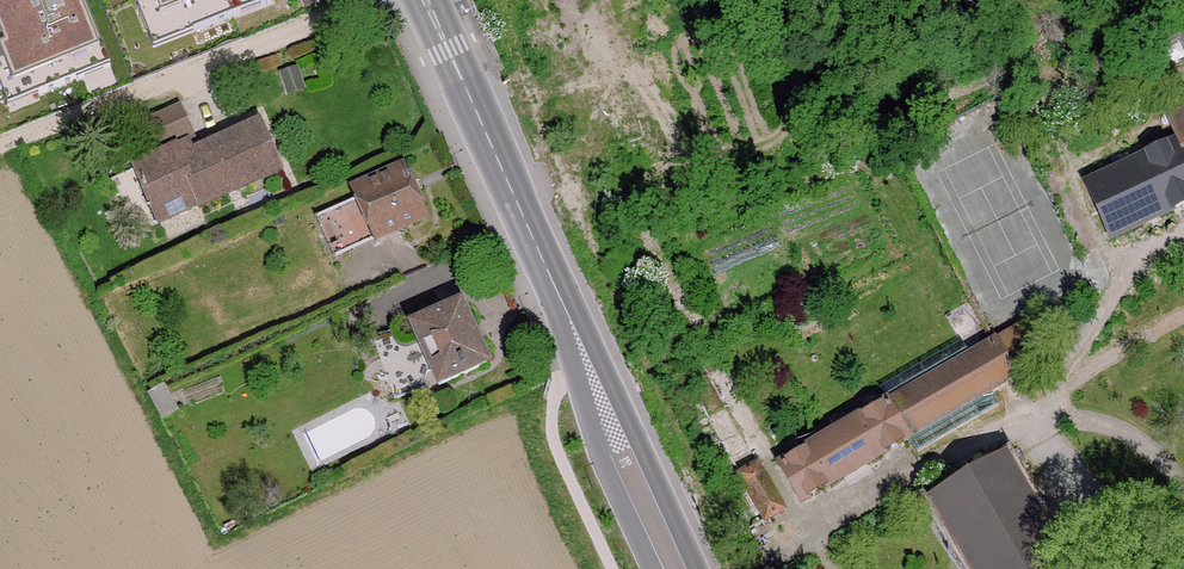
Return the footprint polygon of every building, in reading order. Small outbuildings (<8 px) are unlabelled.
[(5,107),(107,67),(81,0),(0,0),(0,95),(5,107)] [(141,27),(180,12),(189,35),(268,5),(266,0),(130,0),(141,27)] [(180,12),(141,27),(150,50),(189,35),(180,12)] [(185,99),(148,114),(159,143),(197,128),(185,99)] [(138,167),(158,215),(196,197),(201,207),(282,170),(260,124),(195,156),(183,161),(177,149),(138,167)] [(1174,134),(1183,154),(1183,129),(1174,134)] [(183,161),(195,156),(190,143),(177,149),(183,161)] [(331,216),(330,218),(345,253),(423,217),(402,170),(359,191),(363,202),(331,216)] [(196,197),(158,215),(163,225),(201,207),(196,197)] [(400,334),(399,331),(377,336),(397,395),(428,383),(429,372),(435,370),(442,385),(489,364),(462,305),(414,326),(422,341),(418,342),(414,342),(411,342),(408,341),(405,339),(402,337),(400,334)] [(908,435),(916,449),(998,401),(990,387),(1024,367),(1022,365),(1046,351),(1029,322),(971,356),(961,339),(880,387),(890,403),(908,435)] [(154,394),(166,418),(168,420),(180,414),(166,389),(154,394)] [(890,403),(862,420),(880,452),(908,435),(890,403)] [(813,448),(831,480),(880,452),(862,420),(813,448)] [(831,480),(813,448),(784,465),(802,497),(831,480)] [(765,476),(758,462),(740,473),(766,519),(783,508),(765,476)] [(943,499),(983,568),(1060,568),(1000,466),(943,499)]
